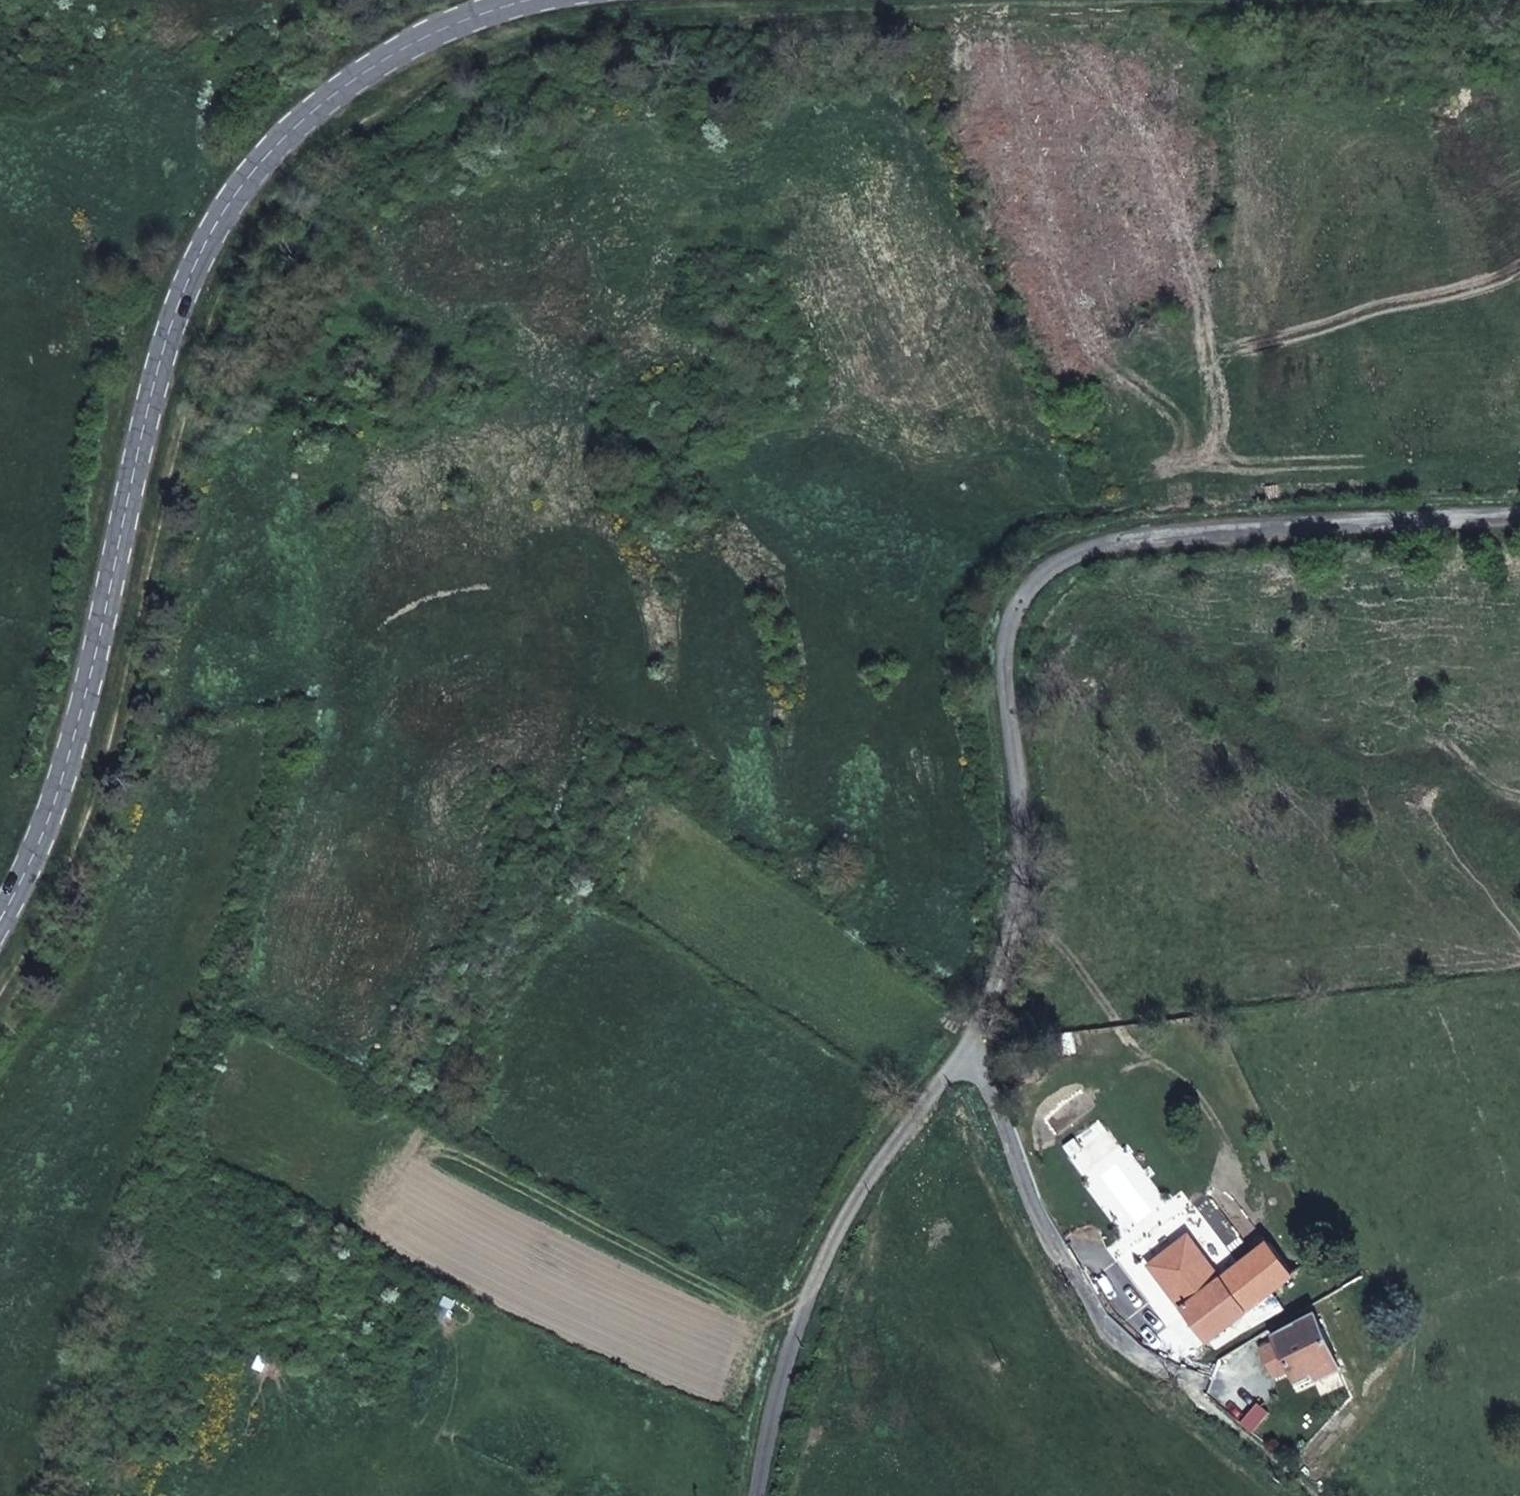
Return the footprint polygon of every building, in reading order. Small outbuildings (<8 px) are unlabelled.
[(1150,1252),(1165,1273),(1203,1245),(1188,1225),(1150,1252)] [(1222,1272),(1203,1245),(1165,1273),(1209,1332),(1262,1294),(1268,1301),(1275,1296),(1272,1287),(1299,1267),(1274,1233),(1222,1272)] [(1303,1368),(1341,1343),(1335,1332),(1321,1302),(1281,1327),(1285,1332),(1270,1342),(1283,1364),(1296,1355),(1303,1368)]
